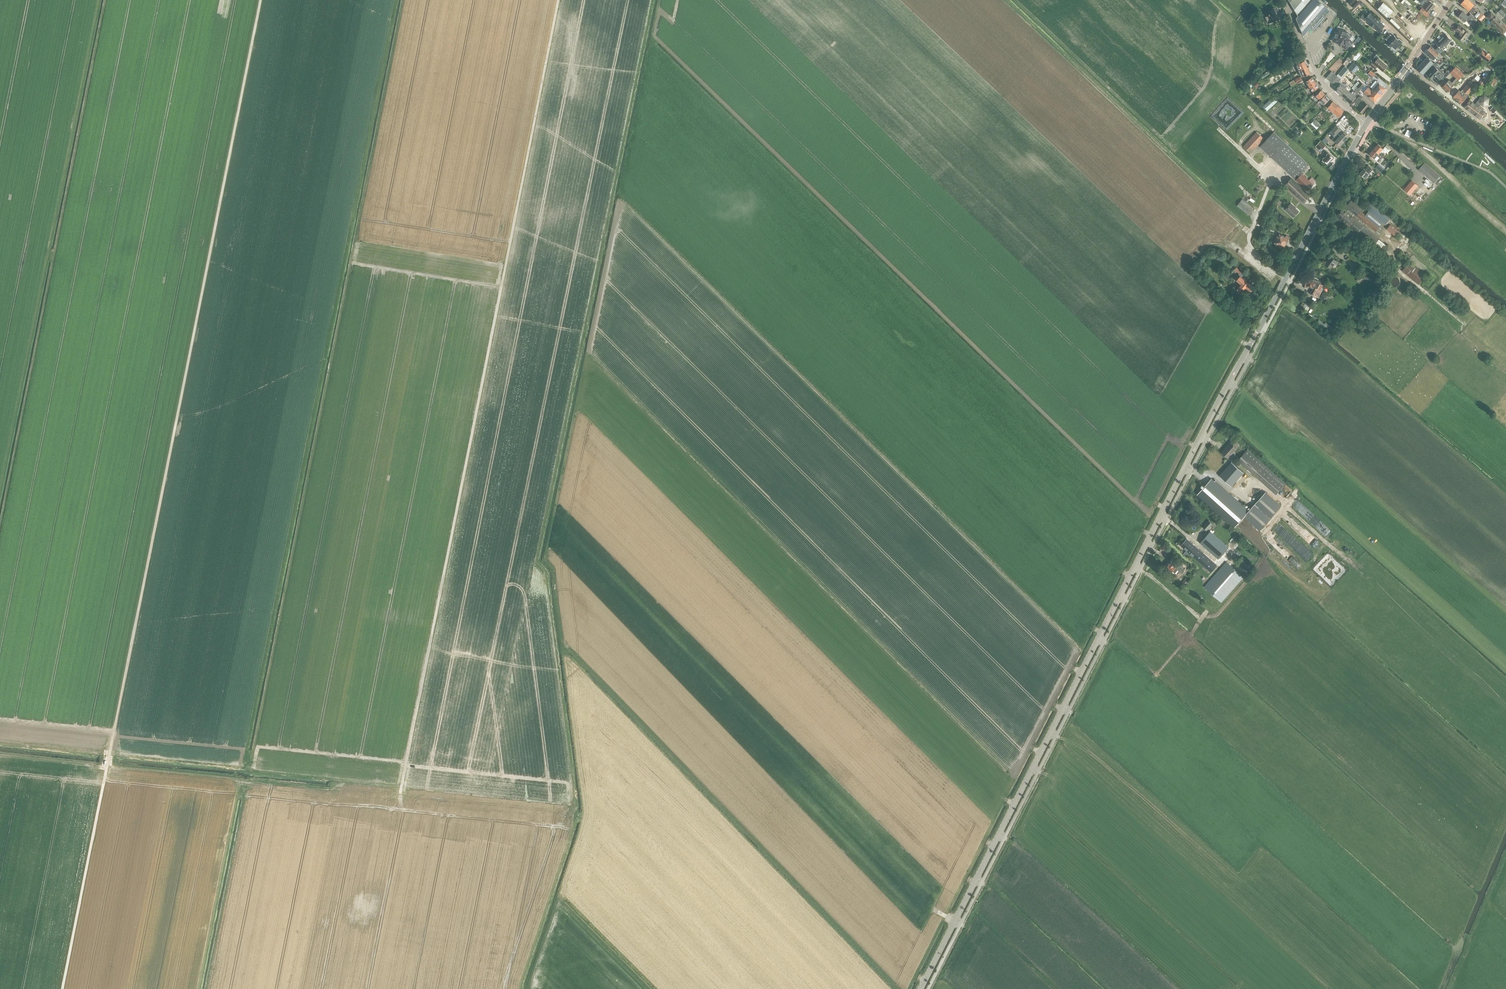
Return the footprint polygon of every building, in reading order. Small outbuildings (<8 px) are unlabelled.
[(1304,35),(1310,28),(1314,31),(1318,26),(1321,27),(1321,23),(1326,18),(1326,15),(1330,10),(1319,0),(1291,0),(1290,1),(1298,15),(1296,18),(1304,35)] [(1348,2),(1355,8),(1360,3),(1357,0),(1350,0),(1348,2)] [(1474,5),(1469,0),(1464,0),(1461,3),(1469,11),(1474,5)] [(1388,17),(1393,11),(1383,2),(1378,8),(1388,17)] [(1425,9),(1429,13),(1435,6),(1431,2),(1425,9)] [(1267,23),(1280,18),(1278,13),(1280,12),(1277,6),(1272,8),(1272,10),(1263,14),(1265,17),(1267,22),(1267,23)] [(1420,11),(1427,16),(1429,13),(1425,9),(1422,7),(1420,11)] [(1468,16),(1462,11),(1458,17),(1465,22),(1466,20),(1469,22),(1471,20),(1472,22),(1476,18),(1471,14),(1468,16)] [(1486,16),(1490,21),(1504,34),(1505,36),(1505,26),(1491,11),(1486,16)] [(1379,31),(1384,26),(1377,19),(1377,18),(1374,15),(1370,12),(1368,15),(1365,12),(1364,12),(1361,16),(1362,17),(1364,20),(1366,20),(1367,20),(1370,23),(1369,23),(1374,28),(1374,27),(1379,31)] [(1463,42),(1470,33),(1459,25),(1455,30),(1459,33),(1458,34),(1458,35),(1457,37),(1463,42)] [(1342,31),(1339,30),(1338,32),(1336,31),(1333,41),(1339,43),(1338,44),(1341,45),(1346,49),(1353,42),(1352,41),(1354,39),(1351,36),(1347,32),(1342,30),(1342,31)] [(1392,37),(1391,35),(1389,33),(1384,37),(1387,39),(1389,41),(1386,43),(1391,47),(1392,46),(1395,49),(1402,42),(1399,38),(1398,39),(1394,35),(1392,37)] [(1445,47),(1449,43),(1451,44),(1453,42),(1452,40),(1446,34),(1438,41),(1445,47)] [(1446,47),(1445,47),(1438,41),(1436,43),(1437,44),(1434,48),(1440,53),(1444,50),(1446,47)] [(1427,49),(1437,58),(1439,56),(1437,55),(1439,53),(1430,46),(1427,49)] [(1438,59),(1437,58),(1427,49),(1425,52),(1433,60),(1435,61),(1436,61),(1438,59)] [(1371,60),(1373,62),(1371,65),(1375,68),(1377,66),(1383,71),(1387,66),(1380,60),(1378,58),(1379,57),(1376,54),(1371,60)] [(1424,74),(1425,72),(1435,62),(1428,56),(1418,67),(1418,69),(1424,74)] [(1299,71),(1307,67),(1304,60),(1298,63),(1299,64),(1296,65),(1299,71)] [(1348,68),(1355,72),(1360,65),(1354,61),(1348,68)] [(1432,78),(1441,69),(1436,65),(1438,64),(1437,63),(1435,63),(1435,62),(1431,67),(1433,69),(1428,74),(1429,75),(1428,76),(1431,79),(1432,78)] [(1448,92),(1464,74),(1456,66),(1451,72),(1457,77),(1452,83),(1449,79),(1442,86),(1443,87),(1443,88),(1445,90),(1445,89),(1448,92)] [(1307,67),(1299,71),(1301,76),(1304,75),(1304,76),(1310,73),(1307,67)] [(1441,69),(1432,78),(1432,79),(1432,78),(1433,79),(1436,82),(1437,82),(1443,75),(1446,77),(1450,72),(1448,70),(1445,73),(1441,69)] [(1332,71),(1326,77),(1329,80),(1335,73),(1332,71)] [(1335,73),(1329,80),(1332,82),(1334,80),(1336,78),(1338,76),(1336,75),(1335,73)] [(1484,76),(1477,84),(1481,87),(1488,79),(1484,76)] [(1309,86),(1315,82),(1312,77),(1306,81),(1309,86)] [(1256,79),(1252,82),(1257,88),(1261,85),(1256,79)] [(1359,82),(1357,86),(1361,89),(1365,85),(1360,81),(1359,82)] [(1459,90),(1454,96),(1455,97),(1454,98),(1456,99),(1457,99),(1461,103),(1476,86),(1470,81),(1460,91),(1459,90)] [(1315,82),(1309,86),(1313,91),(1319,87),(1315,82)] [(1378,82),(1373,89),(1381,95),(1386,89),(1378,82)] [(1340,94),(1346,88),(1341,83),(1335,90),(1340,94)] [(1368,87),(1364,92),(1374,100),(1375,101),(1376,102),(1381,95),(1373,89),(1372,90),(1368,87)] [(1345,99),(1351,92),(1346,88),(1340,94),(1345,99)] [(1320,99),(1325,94),(1321,90),(1316,95),(1320,99)] [(1351,92),(1345,99),(1350,103),(1356,96),(1351,92)] [(1325,94),(1320,99),(1324,103),(1330,98),(1325,94)] [(1464,107),(1480,119),(1486,112),(1479,106),(1481,104),(1483,106),(1488,104),(1489,98),(1485,95),(1480,97),(1479,99),(1478,99),(1475,104),(1470,100),(1464,107)] [(1267,111),(1278,101),(1273,96),(1262,106),(1267,111)] [(1334,112),(1339,106),(1333,101),(1328,107),(1334,112)] [(1363,114),(1370,106),(1364,101),(1358,109),(1363,114)] [(1339,106),(1334,112),(1339,116),(1344,110),(1339,106)] [(1292,118),(1287,123),(1291,126),(1299,118),(1296,115),(1293,119),(1292,118)] [(1318,128),(1321,124),(1314,119),(1311,123),(1318,128)] [(1336,125),(1332,130),(1337,134),(1339,136),(1344,141),(1349,136),(1343,131),(1342,133),(1340,131),(1341,130),(1336,125)] [(1332,130),(1330,132),(1335,137),(1335,136),(1337,138),(1335,141),(1340,146),(1344,141),(1339,136),(1337,134),(1332,130)] [(1243,146),(1245,147),(1251,153),(1264,138),(1257,131),(1243,146)] [(1295,179),(1304,169),(1308,164),(1273,132),(1260,146),(1295,179)] [(1320,151),(1322,149),(1325,145),(1320,141),(1315,146),(1320,151)] [(1378,144),(1373,149),(1383,157),(1385,154),(1381,151),(1383,148),(1378,144)] [(1373,149),(1369,154),(1374,158),(1377,160),(1379,157),(1381,159),(1383,157),(1373,149)] [(1326,150),(1320,156),(1322,158),(1328,164),(1334,157),(1328,152),(1326,150)] [(1427,177),(1433,170),(1424,163),(1423,164),(1418,169),(1427,177)] [(1368,165),(1365,169),(1363,168),(1359,173),(1364,177),(1369,172),(1370,174),(1374,170),(1368,165)] [(1433,170),(1427,177),(1432,181),(1434,183),(1439,176),(1433,170)] [(1309,180),(1302,173),(1296,180),(1303,186),(1302,188),(1291,178),(1285,185),(1304,202),(1310,196),(1304,190),(1305,188),(1307,191),(1313,184),(1313,183),(1315,180),(1312,177),(1309,180)] [(1418,185),(1411,180),(1403,189),(1410,194),(1418,185)] [(1249,215),(1254,208),(1242,199),(1237,205),(1249,215)] [(1348,210),(1348,209),(1376,231),(1383,222),(1385,224),(1392,216),(1373,200),(1366,208),(1369,211),(1365,215),(1361,211),(1362,209),(1351,200),(1346,207),(1345,208),(1348,210)] [(1293,217),(1299,211),(1295,208),(1290,203),(1285,209),(1293,217)] [(1342,208),(1336,215),(1374,245),(1380,238),(1364,225),(1342,208)] [(1395,235),(1398,230),(1390,223),(1386,228),(1395,235)] [(1286,237),(1279,233),(1276,238),(1277,239),(1275,243),(1283,248),(1286,242),(1288,242),(1289,240),(1288,239),(1289,237),(1287,235),(1286,237)] [(1337,265),(1339,262),(1331,256),(1325,264),(1331,268),(1334,263),(1337,265)] [(1378,274),(1382,269),(1373,261),(1369,266),(1378,274)] [(1418,283),(1425,275),(1409,261),(1402,270),(1418,283)] [(1245,279),(1243,278),(1247,274),(1237,266),(1234,269),(1239,273),(1238,274),(1240,276),(1237,279),(1242,283),(1235,291),(1239,295),(1246,287),(1251,291),(1254,287),(1250,284),(1245,279)] [(1366,271),(1360,266),(1358,269),(1364,273),(1366,275),(1368,272),(1366,271)] [(1399,277),(1398,276),(1397,276),(1397,275),(1396,275),(1395,275),(1394,275),(1393,275),(1392,275),(1391,276),(1390,276),(1390,277),(1389,277),(1389,278),(1388,279),(1388,280),(1388,281),(1388,282),(1388,283),(1388,284),(1389,284),(1389,285),(1390,286),(1391,286),(1391,287),(1392,287),(1393,287),(1394,287),(1395,287),(1396,287),(1397,287),(1398,286),(1399,286),(1399,285),(1400,284),(1400,283),(1400,282),(1400,281),(1400,280),(1400,279),(1400,278),(1399,278),(1399,277)] [(1324,285),(1317,281),(1317,280),(1309,276),(1305,284),(1306,284),(1305,286),(1308,287),(1309,285),(1313,288),(1310,293),(1319,297),(1322,291),(1321,290),(1322,288),(1323,288),(1324,285)] [(1331,331),(1334,328),(1326,321),(1323,324),(1331,331)] [(1228,457),(1237,448),(1237,447),(1239,444),(1234,439),(1231,443),(1232,444),(1224,453),(1228,457)] [(1276,494),(1286,483),(1248,449),(1238,460),(1276,494)] [(1232,486),(1235,482),(1244,472),(1232,462),(1220,475),(1232,486)] [(1236,526),(1244,516),(1259,530),(1281,505),(1265,491),(1248,511),(1212,478),(1199,493),(1236,526)] [(1207,530),(1213,523),(1209,520),(1203,527),(1207,530)] [(1219,558),(1229,547),(1211,531),(1200,542),(1219,558)] [(1211,572),(1218,565),(1187,538),(1181,545),(1211,572)] [(1180,565),(1173,559),(1170,562),(1168,562),(1166,564),(1167,566),(1175,573),(1178,569),(1182,573),(1185,569),(1180,565)] [(1222,601),(1244,576),(1227,562),(1205,587),(1222,601)]
